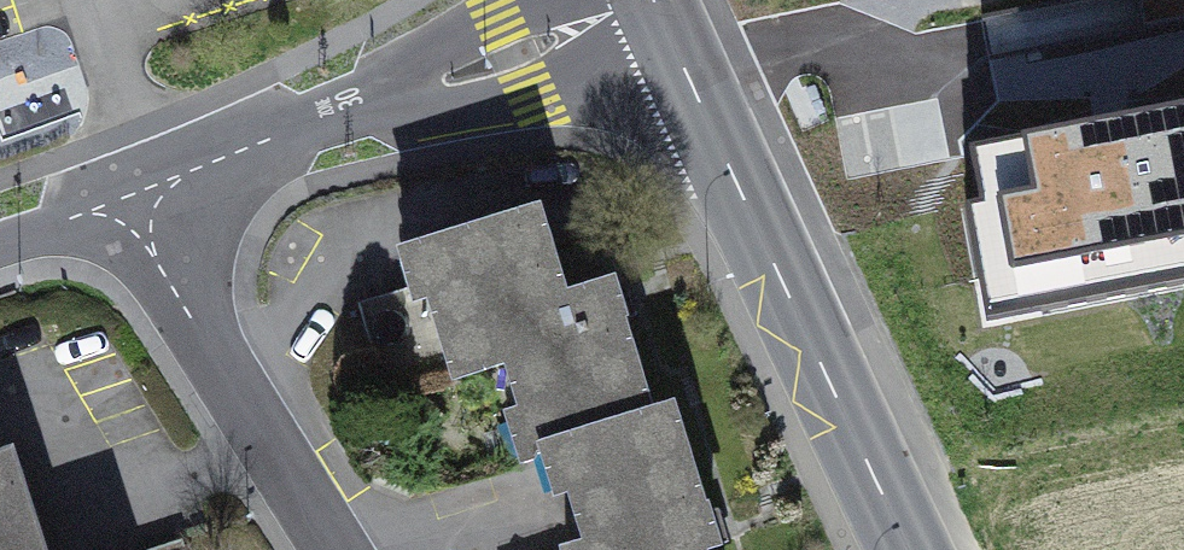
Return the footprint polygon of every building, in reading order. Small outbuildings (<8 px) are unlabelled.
[(979,148),(990,205),(968,209),(989,314),(1183,275),(1183,107),(979,148)] [(571,219),(418,263),(455,389),(513,373),(541,469),(590,456),(680,429),(639,289),(595,302),(571,219)] [(680,429),(590,456),(619,549),(737,549),(743,548),(704,421),(680,429)] [(53,459),(0,473),(0,549),(78,549),(53,459)]
